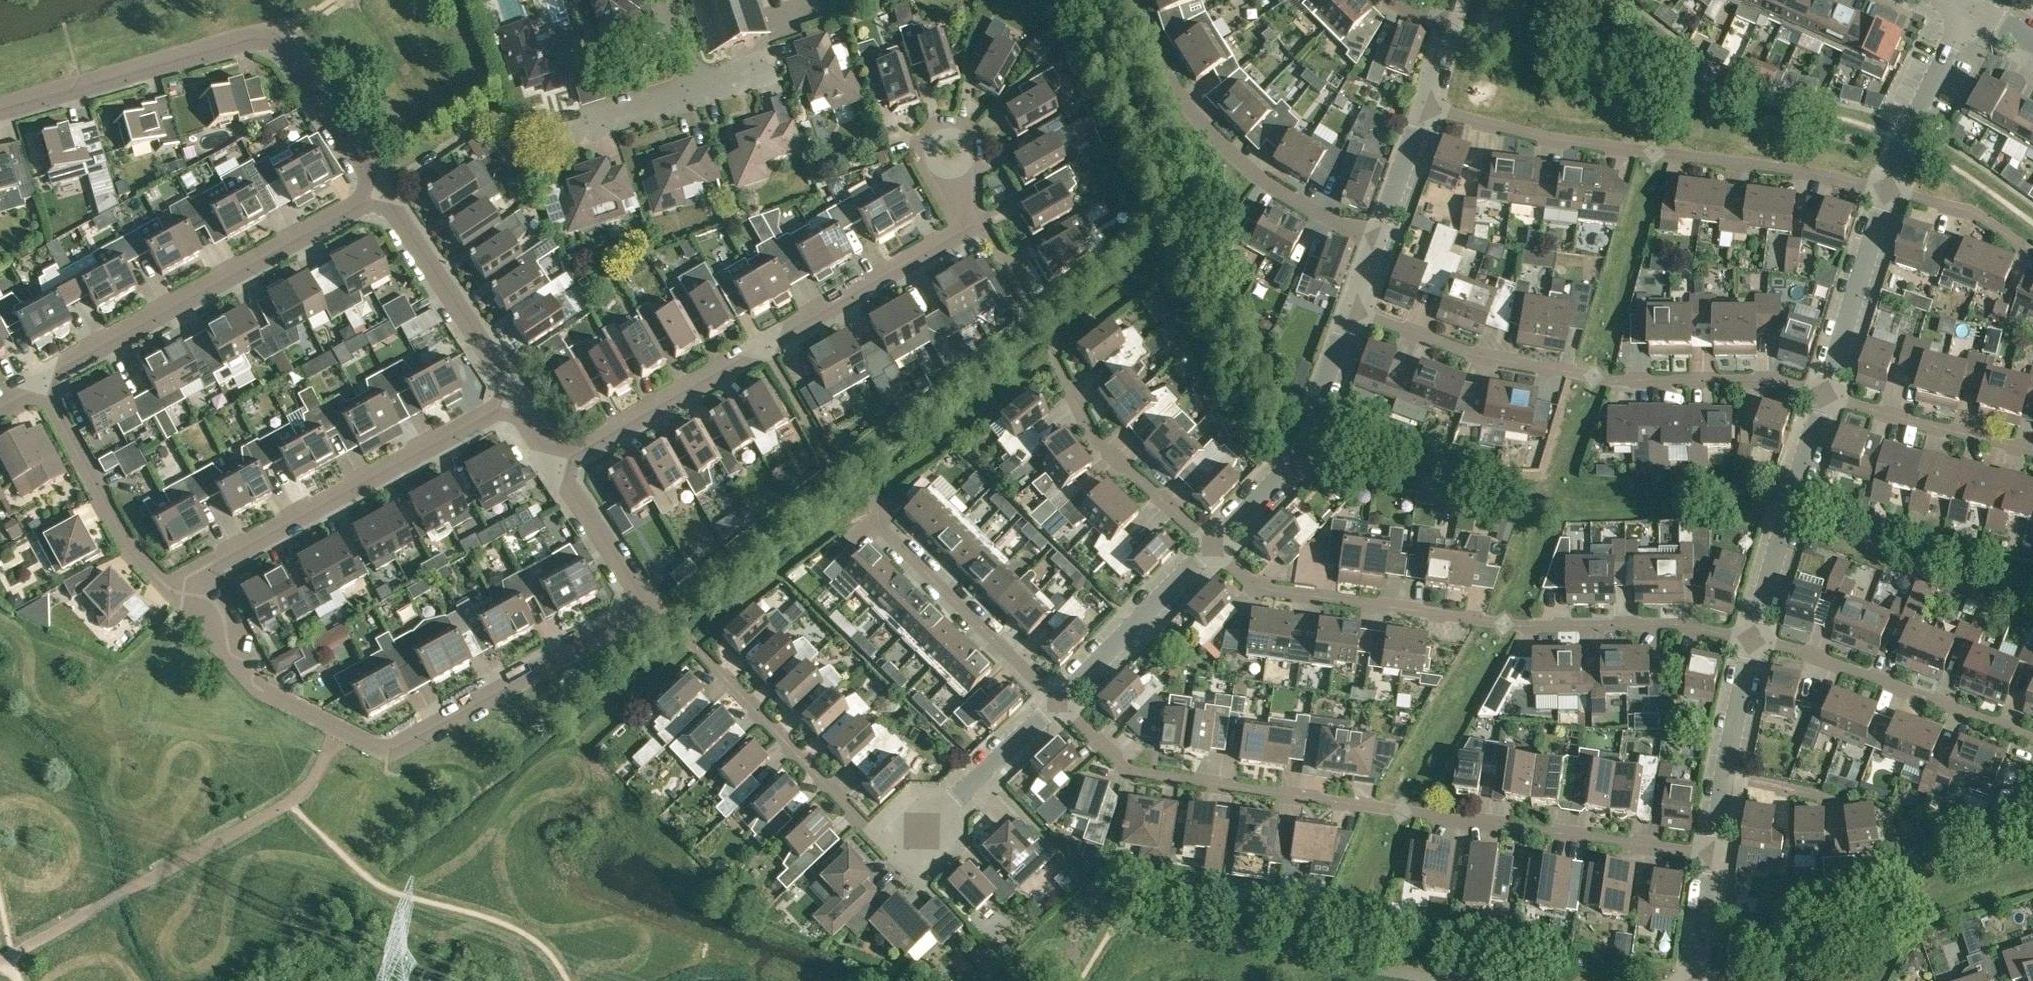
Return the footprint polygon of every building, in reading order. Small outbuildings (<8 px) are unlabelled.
[(607,50),(636,41),(627,14),(639,11),(635,0),(591,0),(607,50)] [(710,54),(768,34),(757,0),(692,0),(710,54)] [(1194,3),(1193,0),(1154,0),(1159,15),(1178,8),(1183,24),(1205,13),(1200,1),(1194,3)] [(1355,0),(1307,0),(1301,6),(1326,30),(1355,0)] [(1358,0),(1355,0),(1326,30),(1348,52),(1345,56),(1356,66),(1374,36),(1361,23),(1371,13),(1358,0)] [(1709,9),(1714,0),(1698,0),(1709,9)] [(1761,17),(1769,0),(1744,0),(1740,8),(1736,17),(1757,26),(1761,17)] [(1794,0),(1769,0),(1761,17),(1757,26),(1763,28),(1766,27),(1769,20),(1782,26),(1794,0)] [(1803,35),(1818,2),(1814,0),(1794,0),(1782,26),(1803,35)] [(1824,44),(1838,11),(1827,6),(1818,2),(1803,35),(1824,44)] [(1663,22),(1672,11),(1664,5),(1655,16),(1663,22)] [(1672,11),(1663,22),(1671,28),(1680,17),(1672,11)] [(1845,54),(1859,20),(1849,16),(1838,11),(1824,44),(1845,54)] [(1175,48),(1185,65),(1222,41),(1205,13),(1183,24),(1192,37),(1175,48)] [(1003,82),(1019,56),(1006,49),(1010,33),(1005,29),(1006,27),(994,20),(976,50),(988,57),(975,80),(976,80),(973,85),(998,99),(1006,84),(1003,82)] [(1037,62),(1061,38),(1056,20),(1025,51),(1037,62)] [(1861,73),(1865,63),(1880,29),(1859,20),(1845,54),(1840,63),(1861,73)] [(500,32),(504,46),(507,55),(513,74),(522,71),(527,88),(544,82),(544,85),(546,91),(555,88),(574,82),(570,68),(583,64),(575,38),(571,26),(548,33),(552,45),(536,50),(532,37),(528,24),(500,32)] [(923,59),(924,64),(931,84),(932,83),(933,88),(960,79),(955,64),(951,65),(942,35),(929,40),(919,26),(913,28),(912,26),(899,30),(910,63),(923,59)] [(1277,39),(1269,29),(1261,36),(1269,46),(1277,39)] [(1398,33),(1392,49),(1390,54),(1377,50),(1366,82),(1379,87),(1385,70),(1409,78),(1423,38),(1397,29),(1396,33),(1398,33)] [(1896,52),(1902,39),(1880,29),(1865,63),(1861,73),(1883,82),(1889,67),(1894,69),(1901,55),(1896,52)] [(860,99),(857,90),(851,71),(838,75),(825,36),(797,45),(802,59),(790,63),(798,91),(807,88),(813,104),(829,99),(832,108),(860,99)] [(1707,56),(1715,61),(1722,48),(1725,42),(1718,38),(1714,44),(1713,44),(1707,56)] [(882,83),(890,108),(892,112),(919,104),(914,88),(910,89),(901,60),(885,65),(881,53),(873,55),(869,41),(855,45),(869,87),(882,83)] [(1196,81),(1233,58),(1222,41),(1185,65),(1196,81)] [(1722,48),(1715,61),(1724,66),(1731,53),(1722,48)] [(1750,61),(1745,74),(1750,76),(1759,80),(1764,67),(1755,63),(1750,61)] [(1764,67),(1759,80),(1768,84),(1772,85),(1777,72),(1774,70),(1764,67)] [(1053,69),(1023,86),(1029,98),(1007,111),(1007,112),(1003,114),(1017,139),(1031,130),(1030,128),(1056,112),(1049,100),(1061,88),(1058,82),(1060,81),(1053,69)] [(1226,102),(1218,111),(1232,125),(1263,93),(1239,70),(1215,91),(1226,102)] [(1796,90),(1806,92),(1809,78),(1799,76),(1796,90)] [(1316,78),(1310,86),(1320,94),(1326,86),(1316,78)] [(1809,78),(1806,92),(1816,94),(1818,80),(1809,78)] [(254,119),(271,114),(275,113),(274,112),(269,113),(265,101),(271,99),(270,98),(249,104),(243,80),(228,85),(229,89),(221,91),(221,88),(210,91),(211,94),(199,98),(200,99),(208,96),(216,124),(208,127),(208,128),(219,124),(220,128),(231,125),(230,121),(238,119),(239,124),(254,119)] [(1990,128),(2007,96),(1980,81),(1962,113),(1969,116),(1990,128)] [(1841,100),(1850,102),(1854,89),(1844,86),(1841,100)] [(1864,91),(1854,89),(1850,102),(1860,105),(1864,91)] [(1232,125),(1246,139),(1254,131),(1266,143),(1291,112),(1281,101),(1276,107),(1263,93),(1232,125)] [(1348,101),(1338,96),(1333,106),(1343,111),(1348,101)] [(2018,102),(2007,96),(1990,128),(2009,139),(2027,107),(2018,102)] [(180,145),(173,118),(162,122),(157,104),(142,108),(143,113),(123,119),(131,148),(158,141),(161,150),(180,145)] [(2032,143),(2032,110),(2027,107),(2009,139),(2029,150),(2032,143)] [(284,116),(262,128),(269,140),(291,128),(284,116)] [(738,186),(747,183),(766,177),(762,163),(801,151),(792,123),(779,128),(775,116),(747,124),(750,133),(733,138),(738,155),(729,158),(738,186)] [(1060,118),(1030,135),(1037,147),(1014,160),(1015,161),(1010,163),(1025,188),(1039,179),(1037,176),(1064,161),(1055,146),(1064,141),(1060,134),(1067,130),(1060,118)] [(1969,130),(1954,122),(1946,137),(1962,145),(1969,130)] [(86,145),(80,126),(44,136),(54,173),(86,164),(88,170),(107,164),(101,141),(86,145)] [(1273,163),(1290,173),(1309,142),(1292,131),(1273,163)] [(1312,137),(1309,142),(1290,173),(1307,184),(1314,172),(1327,180),(1338,153),(1312,137)] [(503,145),(517,166),(528,159),(514,138),(503,145)] [(663,151),(665,157),(666,160),(649,165),(655,181),(646,184),(655,212),(683,203),(678,190),(717,178),(708,150),(695,154),(691,142),(663,151)] [(1367,212),(1381,172),(1385,160),(1362,151),(1364,147),(1350,142),(1339,174),(1352,179),(1344,200),(1342,199),(1341,203),(1367,212)] [(1429,181),(1453,190),(1468,150),(1444,142),(1429,181)] [(1989,150),(1978,143),(1970,154),(1980,161),(1989,150)] [(312,149),(294,159),(312,193),(332,183),(311,144),(310,144),(312,149)] [(28,163),(13,168),(7,148),(9,148),(9,146),(0,149),(0,199),(5,197),(9,209),(23,205),(22,201),(38,197),(28,163)] [(311,194),(312,193),(294,159),(293,160),(288,151),(269,162),(268,159),(255,166),(267,188),(280,181),(293,204),(295,203),(298,208),(314,200),(311,194)] [(881,165),(892,161),(889,152),(877,155),(881,165)] [(443,217),(461,205),(464,202),(493,183),(478,160),(462,171),(463,172),(431,193),(430,192),(427,194),(443,217)] [(1491,174),(1480,173),(1476,200),(1509,205),(1515,163),(1493,160),(1491,174)] [(181,161),(170,165),(173,174),(184,170),(181,161)] [(622,214),(618,201),(631,196),(623,169),(609,173),(605,161),(577,170),(580,178),(563,184),(565,188),(556,191),(555,186),(540,191),(552,227),(566,222),(569,231),(622,214)] [(254,195),(267,188),(255,166),(255,167),(253,163),(231,175),(238,189),(229,195),(247,229),(267,218),(254,195)] [(1537,166),(1515,163),(1509,205),(1543,209),(1547,181),(1536,180),(1537,166)] [(2009,182),(2018,171),(2009,165),(2001,176),(2009,182)] [(885,192),(875,198),(895,232),(914,221),(901,198),(913,191),(899,166),(881,177),(885,192)] [(1022,210),(1019,212),(1018,213),(1032,237),(1047,229),(1045,226),(1072,210),(1065,198),(1076,186),(1073,181),(1075,179),(1068,167),(1038,184),(1045,196),(1022,209),(1022,210)] [(1543,209),(1577,213),(1583,171),(1561,169),(1559,183),(1547,181),(1543,209)] [(1605,174),(1583,171),(1577,213),(1576,221),(1616,226),(1628,187),(1604,184),(1605,174)] [(2026,177),(2018,171),(2009,182),(2018,188),(2026,177)] [(500,194),(493,183),(464,202),(472,213),(453,225),(452,224),(449,226),(464,249),(486,235),(499,225),(485,204),(500,194)] [(223,184),(190,202),(202,224),(215,217),(228,240),(247,229),(229,195),(223,184)] [(1680,217),(1701,220),(1705,186),(1683,184),(1680,205),(1664,203),(1661,230),(1678,232),(1680,217)] [(1727,189),(1705,186),(1701,220),(1722,223),(1721,231),(1734,232),(1737,204),(1725,203),(1727,189)] [(876,243),(895,232),(875,198),(869,188),(838,206),(851,227),(862,220),(876,243)] [(1769,228),(1773,195),(1751,192),(1749,206),(1737,204),(1734,232),(1747,234),(1748,226),(1769,228)] [(1773,195),(1769,228),(1791,231),(1795,198),(1773,195)] [(189,231),(202,224),(190,202),(188,198),(170,209),(173,225),(164,230),(182,264),(202,254),(189,231)] [(1803,239),(1816,243),(1840,251),(1853,211),(1829,203),(1828,205),(1808,199),(1803,239)] [(1463,204),(1461,223),(1460,231),(1473,232),(1475,215),(1476,205),(1463,204)] [(851,227),(838,206),(826,213),(832,223),(813,234),(832,268),(852,257),(839,234),(851,227)] [(720,211),(724,224),(732,222),(728,209),(720,211)] [(1236,242),(1266,258),(1286,220),(1269,210),(1260,228),(1247,221),(1236,242)] [(1060,242),(1037,255),(1037,256),(1033,258),(1047,283),(1061,274),(1060,271),(1087,256),(1079,243),(1091,232),(1088,226),(1090,225),(1083,213),(1053,230),(1060,242)] [(514,215),(499,225),(486,235),(493,245),(474,258),(473,256),(470,258),(485,281),(507,267),(521,257),(513,246),(526,233),(514,215)] [(1410,227),(1416,229),(1419,220),(1414,218),(1410,227)] [(182,264),(164,230),(158,220),(125,237),(137,259),(150,252),(163,275),(182,264)] [(1304,229),(1286,220),(1266,258),(1282,267),(1273,284),(1284,290),(1296,266),(1287,261),(1304,229)] [(1931,234),(1932,232),(1908,225),(1895,265),(1920,272),(1938,278),(1950,240),(1931,234)] [(829,270),(832,268),(813,234),(809,226),(790,237),(788,235),(776,242),(774,238),(788,263),(800,256),(813,279),(815,278),(818,284),(832,275),(829,270)] [(1439,226),(1423,270),(1400,261),(1386,301),(1410,310),(1419,284),(1436,290),(1438,284),(1449,254),(1457,232),(1439,226)] [(1528,231),(1526,247),(1538,249),(1540,233),(1528,231)] [(545,241),(552,253),(559,248),(555,235),(545,241)] [(639,238),(636,244),(639,254),(651,251),(646,235),(639,238)] [(98,266),(117,300),(137,289),(124,266),(137,259),(125,237),(112,245),(118,255),(98,266)] [(747,263),(751,270),(770,304),(773,302),(776,308),(791,300),(787,294),(789,293),(776,270),(788,263),(774,238),(756,248),(758,257),(747,263)] [(1790,239),(1787,257),(1785,272),(1798,274),(1800,258),(1802,245),(1802,240),(1790,239)] [(371,241),(351,252),(370,286),(388,276),(391,281),(392,280),(371,241)] [(1326,245),(1328,245),(1320,266),(1307,262),(1295,294),(1309,299),(1309,297),(1315,299),(1319,294),(1335,300),(1353,250),(1327,241),(1326,245)] [(1976,292),(1979,284),(1991,252),(1968,243),(1956,275),(1945,271),(1939,286),(1951,291),(1954,283),(1976,292)] [(542,290),(550,284),(537,263),(543,259),(536,247),(521,257),(507,267),(515,278),(496,290),(495,288),(492,291),(507,313),(529,299),(542,290)] [(1521,265),(1530,267),(1532,250),(1523,249),(1521,265)] [(344,286),(332,292),(344,314),(356,307),(351,297),(370,286),(351,252),(332,263),(344,286)] [(1991,252),(1979,284),(2002,292),(2014,260),(1991,252)] [(579,253),(571,255),(575,267),(583,265),(579,253)] [(1459,327),(1474,288),(1456,282),(1457,280),(1454,279),(1461,259),(1449,254),(1438,284),(1449,288),(1438,320),(1459,327)] [(98,311),(101,309),(102,311),(107,313),(114,309),(116,304),(114,301),(117,300),(98,266),(93,255),(60,273),(72,295),(85,288),(98,311)] [(669,292),(678,308),(687,322),(698,315),(709,334),(707,335),(709,339),(733,325),(713,289),(718,286),(703,261),(676,276),(681,285),(669,292)] [(970,263),(951,274),(970,308),(989,297),(999,314),(1012,307),(995,279),(983,286),(970,263)] [(59,302),(72,295),(60,273),(56,266),(43,274),(45,277),(39,280),(43,296),(33,301),(52,336),(55,334),(56,336),(61,338),(68,334),(69,329),(68,327),(72,325),(59,302)] [(751,315),(770,304),(751,270),(732,281),(726,271),(713,278),(726,299),(738,292),(751,315)] [(970,308),(951,274),(931,285),(945,308),(933,315),(947,340),(965,330),(961,314),(970,308)] [(2027,274),(2011,318),(2024,324),(2029,313),(2032,315),(2032,277),(2027,274)] [(332,321),(344,314),(332,292),(320,299),(307,276),(288,287),(307,321),(326,310),(332,321)] [(557,280),(550,284),(542,290),(529,299),(536,310),(518,322),(516,321),(513,323),(528,346),(564,322),(550,301),(565,291),(557,280)] [(1493,295),(1474,288),(1459,327),(1480,335),(1488,312),(1510,320),(1514,295),(1517,282),(1515,286),(1498,280),(1493,295)] [(1518,345),(1540,348),(1547,305),(1528,301),(1531,284),(1517,282),(1514,295),(1510,320),(1522,324),(1518,345)] [(1705,282),(1695,282),(1696,295),(1705,295),(1705,282)] [(1549,294),(1547,305),(1540,348),(1562,352),(1569,310),(1589,313),(1596,289),(1572,285),(1570,299),(1561,297),(1561,296),(1549,294)] [(296,326),(307,321),(288,287),(268,297),(281,320),(269,327),(282,352),(300,342),(296,326)] [(33,301),(23,307),(12,295),(0,301),(0,318),(7,330),(20,323),(32,346),(36,344),(38,350),(52,342),(50,337),(52,336),(33,301)] [(382,308),(388,320),(411,308),(404,296),(382,308)] [(1933,301),(1917,296),(1913,308),(1929,313),(1933,301)] [(1633,321),(1633,345),(1634,345),(1634,343),(1651,342),(1651,356),(1671,356),(1671,310),(1671,300),(1651,300),(1651,297),(1639,297),(1639,321),(1633,321)] [(1691,310),(1671,310),(1671,356),(1692,356),(1692,324),(1704,324),(1704,297),(1691,297),(1691,310)] [(1704,324),(1716,324),(1716,356),(1736,356),(1736,310),(1716,310),(1716,297),(1704,297),(1704,324)] [(1756,310),(1736,310),(1736,356),(1757,356),(1757,324),(1769,324),(1769,297),(1756,297),(1756,310)] [(1781,297),(1769,297),(1769,324),(1781,324),(1781,297)] [(947,340),(933,315),(921,322),(908,299),(888,310),(908,344),(913,352),(932,342),(933,343),(945,337),(947,340)] [(1993,316),(2004,320),(2009,307),(1998,303),(1993,316)] [(636,312),(645,327),(653,341),(664,334),(676,354),(674,355),(676,358),(700,344),(687,322),(678,308),(657,320),(648,305),(636,312)] [(411,308),(388,320),(395,331),(417,319),(411,308)] [(244,310),(225,321),(243,355),(253,350),(265,362),(282,352),(269,327),(257,333),(244,310)] [(913,352),(908,344),(888,310),(869,321),(882,344),(870,351),(885,376),(883,372),(895,365),(894,363),(913,352)] [(417,320),(401,329),(409,342),(440,325),(432,312),(417,320)] [(1817,327),(1793,319),(1780,360),(1805,367),(1817,327)] [(9,337),(0,321),(0,342),(9,337)] [(205,332),(218,355),(206,361),(218,383),(219,386),(237,376),(233,361),(243,355),(225,321),(205,332)] [(1264,333),(1271,326),(1267,321),(1262,321),(1257,325),(1264,333)] [(653,341),(645,327),(624,339),(615,323),(601,331),(610,347),(619,360),(631,354),(642,373),(640,374),(642,378),(666,364),(653,341)] [(1076,349),(1092,370),(1114,352),(1122,362),(1143,346),(1145,344),(1133,328),(1117,335),(1109,325),(1091,340),(1090,338),(1076,349)] [(1168,344),(1175,339),(1166,327),(1159,332),(1168,344)] [(2002,333),(1987,330),(1982,354),(1996,358),(2002,333)] [(364,334),(333,351),(342,367),(353,360),(351,356),(370,345),(364,334)] [(599,402),(586,380),(568,350),(566,346),(558,335),(537,349),(545,360),(554,354),(565,373),(555,378),(575,412),(573,413),(575,416),(599,402)] [(845,335),(826,346),(846,380),(864,369),(873,383),(885,376),(870,351),(859,358),(845,335)] [(1907,339),(1901,366),(1913,368),(1919,341),(1907,339)] [(983,349),(992,360),(1003,350),(995,340),(983,349)] [(1937,406),(1947,362),(1928,357),(1931,344),(1919,341),(1913,368),(1924,371),(1917,402),(1937,406)] [(610,347),(599,353),(587,342),(581,345),(580,343),(568,350),(586,380),(597,373),(608,393),(607,394),(608,397),(615,393),(617,396),(629,390),(627,386),(632,383),(619,360),(610,347)] [(1883,391),(1895,351),(1871,344),(1859,384),(1883,391)] [(205,390),(218,383),(206,361),(194,368),(181,345),(162,355),(180,390),(199,379),(205,390)] [(850,388),(846,380),(826,346),(807,357),(820,380),(799,392),(812,413),(833,401),(831,399),(850,388)] [(1113,412),(1143,387),(1135,378),(1143,368),(1139,363),(1150,355),(1143,346),(1122,362),(1129,370),(1099,394),(1113,412)] [(1379,394),(1396,400),(1404,376),(1388,370),(1393,355),(1370,346),(1355,385),(1379,394)] [(442,403),(444,402),(446,407),(462,398),(459,393),(462,392),(440,353),(439,354),(442,358),(423,368),(442,403)] [(1975,384),(1982,357),(1970,354),(1967,367),(1947,362),(1937,406),(1957,411),(1964,381),(1975,384)] [(142,366),(154,389),(143,396),(154,417),(167,411),(161,400),(180,390),(162,355),(142,366)] [(2000,422),(2010,377),(1991,372),(1994,360),(1982,357),(1975,384),(1987,386),(1980,417),(2000,422)] [(423,413),(442,403),(423,368),(413,374),(402,362),(384,372),(398,397),(410,390),(423,413)] [(1428,412),(1431,404),(1443,372),(1422,365),(1416,381),(1404,376),(1396,400),(1428,412)] [(1306,375),(1290,369),(1285,384),(1301,390),(1306,375)] [(2010,377),(2000,422),(2020,426),(2027,396),(2032,397),(2032,370),(2030,382),(2010,377)] [(360,403),(379,437),(384,446),(404,436),(386,403),(398,397),(384,372),(366,382),(369,392),(358,398),(360,403)] [(1431,404),(1452,412),(1463,416),(1473,389),(1466,386),(1465,389),(1461,388),(1463,380),(1443,372),(1431,404)] [(118,379),(98,390),(117,424),(136,414),(142,424),(154,417),(143,396),(130,402),(118,379)] [(1473,388),(1473,389),(1463,416),(1460,424),(1505,432),(1512,390),(1491,386),(1489,394),(1485,394),(1485,391),(1474,388),(1473,388)] [(757,422),(746,429),(754,443),(763,459),(775,452),(774,450),(779,447),(775,431),(787,424),(766,387),(742,401),(744,404),(746,403),(757,422)] [(1143,387),(1113,412),(1126,429),(1147,413),(1154,421),(1176,402),(1165,389),(1150,396),(1143,387)] [(307,432),(297,437),(316,472),(335,461),(323,438),(335,431),(321,407),(311,388),(298,396),(308,413),(303,416),(307,432)] [(99,434),(117,424),(98,390),(79,401),(100,440),(101,439),(99,434)] [(1534,394),(1512,390),(1505,432),(1526,435),(1525,437),(1527,438),(1527,435),(1542,438),(1542,440),(1543,440),(1550,402),(1549,402),(1548,404),(1533,401),(1534,394)] [(1011,458),(1033,440),(1026,431),(1048,413),(1031,392),(1017,404),(1019,405),(1000,420),(1008,430),(998,443),(1011,458)] [(384,446),(379,437),(360,403),(358,398),(346,404),(339,397),(321,407),(335,431),(347,425),(364,457),(384,446)] [(1176,402),(1154,421),(1162,430),(1144,448),(1160,464),(1187,436),(1173,422),(1182,414),(1173,405),(1176,402)] [(1766,405),(1754,445),(1778,453),(1790,413),(1766,405)] [(732,456),(754,443),(746,429),(733,406),(709,420),(711,423),(712,422),(724,441),(712,448),(720,462),(720,463),(729,478),(741,471),(732,456)] [(1651,465),(1651,407),(1636,407),(1636,410),(1611,410),(1611,448),(1634,448),(1634,465),(1651,465)] [(1691,465),(1691,407),(1690,407),(1690,410),(1666,410),(1666,407),(1651,407),(1651,465),(1668,465),(1668,448),(1690,448),(1690,465),(1691,465)] [(1691,407),(1691,465),(1708,465),(1708,448),(1731,448),(1731,410),(1706,410),(1706,407),(1691,407)] [(708,470),(720,463),(720,462),(712,448),(699,425),(675,439),(677,443),(679,442),(690,461),(679,468),(687,482),(686,482),(695,497),(707,490),(707,489),(712,486),(708,470)] [(25,435),(23,431),(0,443),(0,455),(1,457),(0,457),(0,464),(5,473),(7,472),(21,498),(65,474),(39,427),(25,435)] [(1832,470),(1856,477),(1869,437),(1844,430),(1832,470)] [(1077,450),(1063,432),(1041,450),(1033,440),(1011,458),(1011,459),(1014,456),(1021,466),(1033,457),(1046,474),(1077,450)] [(1195,460),(1203,468),(1224,447),(1223,446),(1220,449),(1212,441),(1202,451),(1187,436),(1160,464),(1176,480),(1195,460)] [(296,482),(316,472),(297,437),(278,448),(272,437),(260,444),(271,466),(284,459),(296,482)] [(271,466),(260,444),(258,440),(245,447),(253,461),(234,472),(252,506),(272,495),(259,472),(271,466)] [(112,456),(119,467),(141,454),(135,443),(112,456)] [(1911,508),(1925,453),(1924,453),(1923,456),(1900,450),(1901,447),(1885,443),(1872,499),(1889,503),(1893,487),(1914,492),(1911,508)] [(656,480),(645,487),(653,501),(662,517),(674,510),(673,508),(678,505),(674,489),(686,482),(687,482),(679,468),(665,445),(642,459),(643,462),(645,461),(656,480)] [(1741,446),(1737,459),(1749,463),(1753,449),(1741,446)] [(1224,447),(1203,468),(1212,476),(1192,496),(1211,514),(1224,501),(1222,500),(1238,483),(1229,474),(1238,460),(1224,447)] [(505,448),(485,459),(504,493),(523,482),(505,448)] [(1077,450),(1046,474),(1053,482),(1043,496),(1057,512),(1079,493),(1071,483),(1091,467),(1077,450)] [(1950,518),(1963,462),(1962,462),(1962,465),(1938,459),(1939,456),(1925,453),(1911,508),(1927,512),(1931,496),(1953,501),(1949,517),(1950,518)] [(148,465),(141,454),(119,467),(125,478),(148,465)] [(482,460),(479,455),(466,462),(469,468),(466,469),(484,504),(504,493),(485,459),(482,460)] [(1963,462),(1950,518),(1966,522),(1970,506),(1991,511),(1988,527),(2001,471),(2000,474),(1977,468),(1978,466),(1963,462)] [(631,514),(653,501),(645,487),(632,464),(608,478),(610,481),(612,480),(631,514)] [(233,517),(252,506),(234,472),(223,477),(212,465),(194,475),(208,500),(220,494),(233,517)] [(1650,467),(1637,467),(1637,479),(1650,479),(1650,467)] [(1663,467),(1652,467),(1652,479),(1663,479),(1663,467)] [(795,470),(781,478),(789,492),(802,484),(795,470)] [(2032,510),(2032,482),(2015,478),(2016,475),(2001,471),(1988,527),(2004,531),(2008,515),(2030,520),(2026,536),(2027,536),(2032,510)] [(986,483),(976,473),(969,480),(979,490),(986,483)] [(170,506),(189,540),(209,530),(196,507),(208,500),(194,475),(177,485),(180,501),(170,506)] [(920,530),(948,502),(923,478),(905,496),(914,504),(904,514),(920,530)] [(449,479),(429,489),(448,523),(452,530),(471,519),(468,513),(449,479)] [(1088,502),(1079,493),(1057,512),(1072,528),(1087,520),(1094,527),(1122,499),(1106,484),(1088,502)] [(453,533),(448,523),(429,489),(410,500),(429,534),(432,541),(437,542),(453,533)] [(990,501),(1000,510),(1007,503),(997,494),(990,501)] [(1858,503),(1854,517),(1865,520),(1871,500),(1862,498),(1860,497),(1858,503)] [(1118,535),(1123,530),(1138,515),(1122,499),(1094,527),(1102,535),(1094,549),(1099,554),(1097,555),(1106,564),(1127,544),(1118,535)] [(170,551),(189,540),(170,506),(161,512),(149,500),(143,503),(170,551)] [(948,502),(920,530),(936,545),(963,517),(948,502)] [(1057,512),(1047,502),(1038,510),(1048,521),(1057,512)] [(1017,513),(1007,503),(1000,510),(1010,521),(1017,513)] [(608,512),(617,527),(627,520),(618,505),(608,512)] [(393,509),(374,520),(392,554),(412,543),(393,509)] [(534,520),(528,510),(527,509),(516,515),(522,526),(534,520)] [(1321,520),(1325,523),(1333,515),(1329,512),(1321,520)] [(89,542),(78,522),(71,525),(65,515),(33,532),(39,543),(46,539),(63,570),(84,559),(85,563),(100,555),(92,540),(89,542)] [(1271,561),(1286,546),(1290,541),(1299,550),(1320,529),(1305,515),(1291,524),(1282,515),(1266,532),(1264,530),(1252,543),(1271,561)] [(534,520),(522,526),(517,529),(523,540),(546,529),(539,517),(534,520)] [(936,545),(951,560),(978,532),(963,517),(936,545)] [(28,525),(32,532),(42,527),(38,519),(28,525)] [(395,560),(392,554),(374,520),(354,530),(376,571),(395,560)] [(15,521),(4,526),(13,541),(23,535),(15,521)] [(1339,573),(1361,576),(1366,537),(1368,526),(1332,521),(1329,545),(1342,547),(1339,573)] [(499,524),(488,530),(494,541),(505,535),(499,524)] [(1021,531),(1031,541),(1038,534),(1028,524),(1021,531)] [(1502,524),(1496,540),(1507,544),(1513,528),(1502,524)] [(1683,604),(1683,596),(1683,586),(1695,586),(1694,561),(1694,558),(1694,544),(1694,524),(1682,524),(1682,562),(1660,562),(1661,596),(1661,604),(1683,604)] [(1388,541),(1366,537),(1361,576),(1383,579),(1387,553),(1400,555),(1404,531),(1390,529),(1388,541)] [(1425,585),(1447,588),(1452,550),(1442,548),(1439,532),(1419,529),(1415,557),(1429,559),(1425,585)] [(1958,535),(1955,530),(1949,529),(1946,539),(1956,541),(1958,535)] [(494,541),(488,530),(476,536),(483,548),(494,541)] [(978,532),(951,560),(967,575),(994,547),(978,532)] [(1106,564),(1120,578),(1134,570),(1143,578),(1160,562),(1161,563),(1174,551),(1155,532),(1135,552),(1127,544),(1106,564)] [(1048,544),(1038,534),(1031,541),(1041,551),(1048,544)] [(1452,550),(1447,588),(1469,591),(1473,565),(1487,567),(1491,539),(1470,536),(1464,551),(1452,550)] [(315,546),(318,550),(340,590),(368,575),(358,558),(350,562),(337,540),(334,541),(331,537),(315,546)] [(1592,605),(1592,562),(1571,563),(1571,540),(1562,540),(1547,580),(1570,580),(1570,605),(1592,605)] [(1613,541),(1614,562),(1592,562),(1592,605),(1614,604),(1614,587),(1614,577),(1626,577),(1626,558),(1626,544),(1626,541),(1613,541)] [(1638,577),(1638,587),(1638,596),(1638,604),(1661,604),(1661,596),(1660,562),(1639,562),(1638,551),(1638,544),(1638,541),(1626,541),(1626,544),(1626,558),(1626,577),(1638,577)] [(1710,544),(1694,544),(1694,558),(1694,561),(1710,565),(1710,544)] [(2025,544),(2023,556),(2031,558),(2032,551),(2032,546),(2025,544)] [(340,590),(318,550),(315,546),(299,555),(302,559),(298,561),(311,584),(302,588),(315,611),(333,602),(330,596),(340,590)] [(564,549),(551,556),(578,604),(597,593),(578,558),(570,546),(564,549)] [(982,590),(1009,562),(994,547),(967,575),(982,590)] [(855,593),(882,565),(866,549),(857,559),(848,550),(825,574),(834,583),(839,577),(855,593)] [(1061,570),(1068,563),(1057,553),(1050,560),(1061,570)] [(444,554),(432,560),(438,572),(450,565),(444,554)] [(558,615),(578,604),(551,556),(520,573),(534,598),(546,592),(558,615)] [(438,572),(432,560),(421,567),(427,578),(438,572)] [(690,560),(670,575),(678,586),(698,570),(690,560)] [(1829,585),(1841,590),(1844,580),(1851,564),(1838,560),(1829,585)] [(1010,563),(1009,562),(982,590),(997,605),(1020,583),(1005,568),(1010,563)] [(870,608),(897,580),(882,565),(855,593),(870,608)] [(1743,574),(1718,567),(1706,607),(1731,614),(1743,574)] [(92,568),(64,584),(72,599),(87,591),(89,594),(87,596),(102,612),(100,616),(99,620),(100,623),(102,626),(105,629),(109,629),(112,629),(115,627),(127,615),(135,623),(148,611),(135,597),(132,599),(132,598),(132,597),(120,585),(122,582),(115,575),(113,577),(110,574),(101,582),(98,579),(92,568)] [(437,573),(442,582),(451,576),(446,568),(437,573)] [(282,570),(262,581),(281,615),(291,609),(297,621),(315,611),(302,588),(294,593),(282,570)] [(1013,620),(1040,593),(1031,583),(1036,578),(1030,572),(1020,583),(997,605),(1013,620)] [(495,604),(515,639),(534,628),(521,605),(534,598),(520,573),(502,583),(505,598),(495,604)] [(1077,592),(1087,582),(1081,576),(1070,586),(1077,592)] [(913,595),(897,580),(870,608),(886,623),(913,595)] [(1844,580),(1841,590),(1835,605),(1846,609),(1834,641),(1855,649),(1870,609),(1849,602),(1856,585),(1844,580)] [(261,626),(281,615),(262,581),(242,592),(261,626)] [(1219,614),(1228,605),(1233,599),(1214,581),(1202,594),(1204,595),(1187,612),(1196,621),(1188,635),(1202,649),(1227,623),(1219,614)] [(376,591),(382,602),(394,596),(388,585),(376,591)] [(1822,593),(1821,593),(1798,586),(1786,626),(1811,633),(1822,593)] [(1897,634),(1908,638),(1898,665),(1919,673),(1934,633),(1921,628),(1931,600),(1912,592),(1908,604),(1903,618),(1897,634)] [(1049,602),(1040,593),(1013,620),(1029,636),(1048,616),(1052,619),(1067,604),(1060,597),(1054,597),(1049,602)] [(901,638),(928,610),(913,595),(886,623),(901,638)] [(21,598),(14,596),(8,600),(13,610),(24,604),(21,598)] [(1041,648),(1060,667),(1073,654),(1071,652),(1087,636),(1078,627),(1086,612),(1072,598),(1067,604),(1052,619),(1061,628),(1041,648)] [(1891,613),(1903,618),(1908,604),(1896,600),(1891,613)] [(495,649),(515,639),(495,604),(476,614),(469,601),(456,608),(458,611),(470,633),(482,626),(495,649)] [(1870,609),(1855,649),(1876,656),(1890,617),(1870,609)] [(740,656),(756,641),(761,636),(770,647),(792,626),(777,611),(762,619),(754,610),(737,626),(735,624),(722,636),(740,656)] [(901,638),(916,653),(944,625),(928,610),(901,638)] [(458,640),(470,633),(458,611),(446,618),(423,622),(451,673),(471,663),(458,640)] [(836,611),(829,619),(845,634),(852,627),(836,611)] [(1246,657),(1265,659),(1272,616),(1252,613),(1246,657)] [(1291,619),(1272,616),(1265,659),(1299,664),(1303,640),(1289,638),(1291,619)] [(1303,640),(1299,664),(1333,669),(1339,625),(1340,620),(1323,618),(1322,623),(1319,623),(1316,642),(1303,640)] [(393,642),(395,645),(407,668),(419,661),(432,684),(451,673),(423,622),(412,633),(411,632),(393,642)] [(1955,637),(1967,642),(1972,629),(1960,624),(1955,637)] [(944,625),(916,653),(932,668),(959,641),(944,625)] [(1359,628),(1339,625),(1333,669),(1334,669),(1335,662),(1353,665),(1359,628)] [(787,664),(797,674),(818,654),(803,639),(789,647),(780,638),(792,627),(792,626),(770,647),(752,664),(750,663),(749,664),(766,683),(787,664)] [(867,642),(852,627),(845,634),(860,649),(867,642)] [(1984,633),(1972,629),(1967,642),(1979,646),(1984,633)] [(1421,675),(1421,671),(1428,672),(1430,660),(1428,660),(1429,649),(1425,648),(1427,633),(1407,630),(1406,635),(1400,678),(1420,681),(1419,685),(1437,688),(1442,678),(1421,675)] [(1222,649),(1236,651),(1239,633),(1226,631),(1222,649)] [(1399,678),(1400,678),(1406,635),(1387,632),(1381,668),(1400,671),(1399,678)] [(1934,633),(1919,673),(1940,681),(1954,641),(1934,633)] [(395,645),(393,642),(389,634),(375,641),(382,653),(365,662),(364,659),(362,660),(388,708),(408,697),(395,674),(407,668),(395,645)] [(305,659),(316,653),(310,641),(299,648),(305,659)] [(947,684),(975,656),(959,641),(932,668),(947,684)] [(877,652),(867,642),(860,649),(870,659),(877,652)] [(2032,660),(2032,651),(2024,648),(2019,661),(2031,666),(2032,660)] [(1962,689),(1983,697),(1998,657),(1977,650),(1962,689)] [(1606,713),(1606,687),(1627,686),(1627,652),(1605,653),(1605,684),(1594,684),(1593,671),(1593,695),(1593,713),(1606,713)] [(1649,652),(1627,652),(1627,686),(1650,686),(1649,652)] [(316,653),(305,659),(294,665),(300,676),(322,664),(316,653)] [(1537,695),(1559,695),(1558,653),(1536,653),(1536,660),(1528,660),(1519,686),(1537,686),(1537,695)] [(1581,653),(1558,653),(1559,695),(1593,695),(1593,671),(1581,671),(1581,653)] [(813,692),(823,702),(844,682),(829,666),(815,674),(806,665),(818,655),(818,654),(797,674),(778,692),(777,690),(775,692),(793,711),(813,692)] [(281,656),(270,662),(277,674),(288,668),(281,656)] [(975,656),(947,684),(963,699),(990,671),(975,656)] [(1695,656),(1687,697),(1712,702),(1720,661),(1695,656)] [(2018,665),(1998,657),(1983,697),(2004,705),(2018,665)] [(352,669),(358,679),(350,683),(369,719),(388,708),(362,660),(362,661),(363,663),(352,669)] [(888,662),(881,669),(891,679),(898,672),(888,662)] [(667,746),(692,722),(683,712),(702,694),(701,694),(705,690),(686,670),(673,681),(676,684),(654,705),(663,715),(655,729),(659,734),(657,736),(667,746)] [(898,672),(891,679),(901,689),(908,682),(898,672)] [(1767,714),(1792,719),(1800,677),(1775,672),(1767,714)] [(1134,700),(1143,709),(1163,688),(1150,674),(1135,683),(1126,674),(1110,691),(1108,689),(1096,702),(1115,720),(1134,700)] [(849,730),(870,710),(856,694),(841,702),(833,693),(844,682),(823,702),(804,720),(803,718),(801,720),(819,739),(839,720),(849,730)] [(1004,684),(988,699),(983,704),(975,695),(954,715),(967,729),(982,721),(990,730),(1007,714),(1009,716),(1022,704),(1004,684)] [(1514,686),(1497,686),(1479,718),(1497,717),(1514,686)] [(1350,699),(1362,701),(1364,691),(1352,689),(1350,699)] [(870,690),(861,698),(870,708),(879,699),(870,690)] [(1362,701),(1375,703),(1376,693),(1364,691),(1362,701)] [(912,700),(922,710),(929,702),(919,692),(912,700)] [(1821,732),(1842,740),(1856,700),(1835,693),(1821,732)] [(1232,698),(1230,710),(1230,714),(1243,716),(1245,700),(1232,698)] [(1856,700),(1842,740),(1862,748),(1877,708),(1856,700)] [(1179,753),(1184,753),(1190,712),(1158,707),(1151,701),(1127,725),(1137,735),(1155,717),(1164,718),(1160,750),(1164,751),(1165,755),(1179,753)] [(922,710),(932,719),(940,727),(947,720),(929,702),(922,710)] [(669,748),(689,770),(699,780),(724,756),(715,746),(734,728),(737,725),(718,704),(705,715),(708,718),(686,739),(682,736),(669,748)] [(1227,735),(1230,714),(1230,710),(1205,706),(1204,714),(1190,712),(1184,753),(1189,754),(1202,760),(1204,756),(1208,757),(1211,732),(1227,735)] [(870,710),(849,730),(830,747),(829,746),(827,748),(845,767),(865,747),(874,756),(895,736),(882,722),(867,730),(859,721),(871,710),(870,710)] [(1306,742),(1308,728),(1310,718),(1296,716),(1295,724),(1269,720),(1263,764),(1285,768),(1289,740),(1306,742)] [(1899,717),(1893,733),(1882,729),(1874,750),(1885,754),(1885,756),(1906,764),(1920,725),(1899,717)] [(1263,764),(1269,720),(1267,730),(1245,726),(1240,761),(1263,764)] [(1930,761),(1932,758),(1941,732),(1920,725),(1906,764),(1926,772),(1919,788),(1931,793),(1936,779),(1942,765),(1930,761)] [(1342,776),(1348,737),(1322,734),(1323,730),(1308,728),(1306,742),(1304,760),(1315,762),(1317,765),(1315,777),(1329,779),(1330,774),(1342,776)] [(895,736),(874,756),(882,765),(862,784),(880,804),(893,791),(891,790),(908,774),(900,765),(909,750),(895,736)] [(1353,782),(1367,784),(1369,770),(1373,768),(1387,770),(1393,759),(1395,745),(1373,741),(1348,737),(1342,776),(1354,778),(1353,782)] [(725,820),(756,790),(747,780),(766,762),(769,758),(750,738),(737,749),(740,752),(718,773),(727,783),(719,798),(723,802),(716,809),(725,820)] [(1043,805),(1064,785),(1056,777),(1077,757),(1058,738),(1045,750),(1047,752),(1030,768),(1039,777),(1030,791),(1043,805)] [(653,740),(646,747),(655,757),(662,750),(653,740)] [(1970,788),(1972,781),(1984,749),(1964,741),(1949,780),(1970,788)] [(1483,766),(1497,768),(1501,744),(1486,742),(1484,760),(1462,757),(1456,792),(1479,795),(1483,766)] [(1501,742),(1501,744),(1497,768),(1495,781),(1496,781),(1497,778),(1506,779),(1509,783),(1507,799),(1532,802),(1532,806),(1533,802),(1539,758),(1538,758),(1538,762),(1514,759),(1515,747),(1512,744),(1501,742)] [(1984,749),(1972,781),(1970,788),(1990,796),(2005,757),(1984,749)] [(1611,817),(1611,818),(1619,766),(1618,766),(1617,770),(1598,767),(1600,757),(1596,752),(1581,750),(1579,759),(1575,793),(1576,788),(1585,790),(1588,794),(1586,810),(1596,811),(1598,814),(1601,816),(1605,816),(1608,813),(1611,814),(1611,817)] [(1539,758),(1533,802),(1532,806),(1533,807),(1533,803),(1559,806),(1561,790),(1565,787),(1574,789),(1574,793),(1575,793),(1579,759),(1568,757),(1564,760),(1563,766),(1539,762),(1540,758),(1539,758)] [(1619,766),(1611,818),(1612,818),(1612,814),(1615,814),(1618,817),(1621,819),(1625,818),(1628,816),(1638,817),(1640,802),(1645,798),(1653,799),(1652,804),(1654,804),(1660,759),(1645,757),(1640,759),(1638,773),(1619,770),(1619,766)] [(2021,780),(2016,791),(2032,798),(2032,767),(2026,765),(2021,780)] [(1661,766),(1659,780),(1671,782),(1673,768),(1661,766)] [(779,814),(783,811),(798,796),(797,796),(801,792),(782,772),(770,783),(772,786),(750,807),(759,817),(751,831),(755,836),(754,838),(763,848),(788,824),(779,814)] [(1855,796),(1858,784),(1829,775),(1826,786),(1855,796)] [(1105,796),(1107,787),(1083,779),(1071,815),(1089,821),(1083,840),(1102,847),(1118,800),(1105,796)] [(1695,789),(1670,786),(1664,827),(1690,831),(1695,789)] [(1043,805),(1035,812),(1050,828),(1066,812),(1052,797),(1043,805)] [(1119,845),(1141,848),(1143,848),(1142,855),(1161,858),(1164,840),(1169,840),(1172,820),(1160,818),(1162,803),(1151,801),(1150,805),(1130,802),(1126,829),(1122,828),(1119,845)] [(787,890),(821,858),(811,848),(830,830),(833,827),(814,806),(802,818),(804,820),(782,841),(791,852),(783,866),(787,870),(777,880),(787,890)] [(1220,876),(1227,824),(1213,822),(1214,810),(1189,806),(1183,848),(1207,851),(1204,873),(1220,876)] [(1780,863),(1784,836),(1772,834),(1775,812),(1750,808),(1744,850),(1768,853),(1767,862),(1780,863)] [(1848,812),(1853,853),(1879,850),(1873,808),(1848,812)] [(1799,855),(1824,855),(1824,813),(1799,813),(1799,855)] [(1282,866),(1285,841),(1274,839),(1276,819),(1241,814),(1232,876),(1266,881),(1269,864),(1282,866)] [(1032,877),(1036,873),(1054,857),(1018,819),(1005,831),(1003,828),(985,846),(987,848),(985,850),(1010,876),(1021,865),(1032,877)] [(1290,861),(1311,864),(1316,861),(1331,863),(1331,856),(1342,858),(1352,834),(1335,831),(1336,827),(1296,822),(1290,861)] [(1903,839),(1906,857),(1923,849),(1917,837),(1903,839)] [(1457,846),(1434,842),(1434,841),(1432,841),(1431,847),(1414,844),(1409,882),(1426,885),(1425,891),(1427,891),(1427,890),(1450,893),(1457,846)] [(869,878),(868,877),(859,867),(863,862),(847,845),(824,867),(830,873),(812,889),(826,904),(812,917),(831,938),(873,899),(860,886),(869,878)] [(1100,850),(1085,845),(1081,858),(1096,863),(1100,850)] [(1498,858),(1499,851),(1499,850),(1474,847),(1466,904),(1491,908),(1492,899),(1507,902),(1509,888),(1512,885),(1513,878),(1511,874),(1513,861),(1498,858)] [(1855,858),(1839,859),(1842,893),(1857,885),(1855,858)] [(1842,893),(1839,859),(1824,860),(1826,894),(1842,893)] [(1570,881),(1572,865),(1547,861),(1546,866),(1532,864),(1527,902),(1541,904),(1540,909),(1566,912),(1566,910),(1578,912),(1582,882),(1570,881)] [(1610,864),(1609,870),(1592,867),(1587,905),(1604,908),(1603,914),(1628,917),(1635,867),(1610,864)] [(983,881),(968,866),(949,884),(975,911),(993,894),(1003,904),(1015,893),(996,874),(988,881),(983,881)] [(1068,895),(1079,884),(1066,869),(1054,880),(1068,895)] [(1683,878),(1658,875),(1654,900),(1641,898),(1637,925),(1650,927),(1652,916),(1677,920),(1683,878)] [(1207,878),(1203,910),(1216,911),(1221,879),(1207,878)] [(897,898),(870,923),(897,951),(900,948),(906,955),(930,934),(941,946),(963,926),(941,902),(920,922),(897,898)] [(1617,933),(1614,951),(1631,953),(1633,936),(1617,933)] [(1465,948),(1467,935),(1458,934),(1456,947),(1465,948)] [(2021,941),(2025,950),(2005,957),(2013,980),(2032,980),(2032,937),(2021,941)] [(1003,943),(994,950),(1001,958),(1009,950),(1003,943)] [(981,946),(971,955),(984,970),(994,960),(981,946)] [(1989,951),(1967,958),(1971,968),(1968,970),(1965,972),(1963,975),(1962,978),(1962,979),(1955,980),(2000,980),(1989,951)] [(1907,958),(1909,968),(1918,970),(1925,964),(1923,954),(1914,952),(1907,958)]
